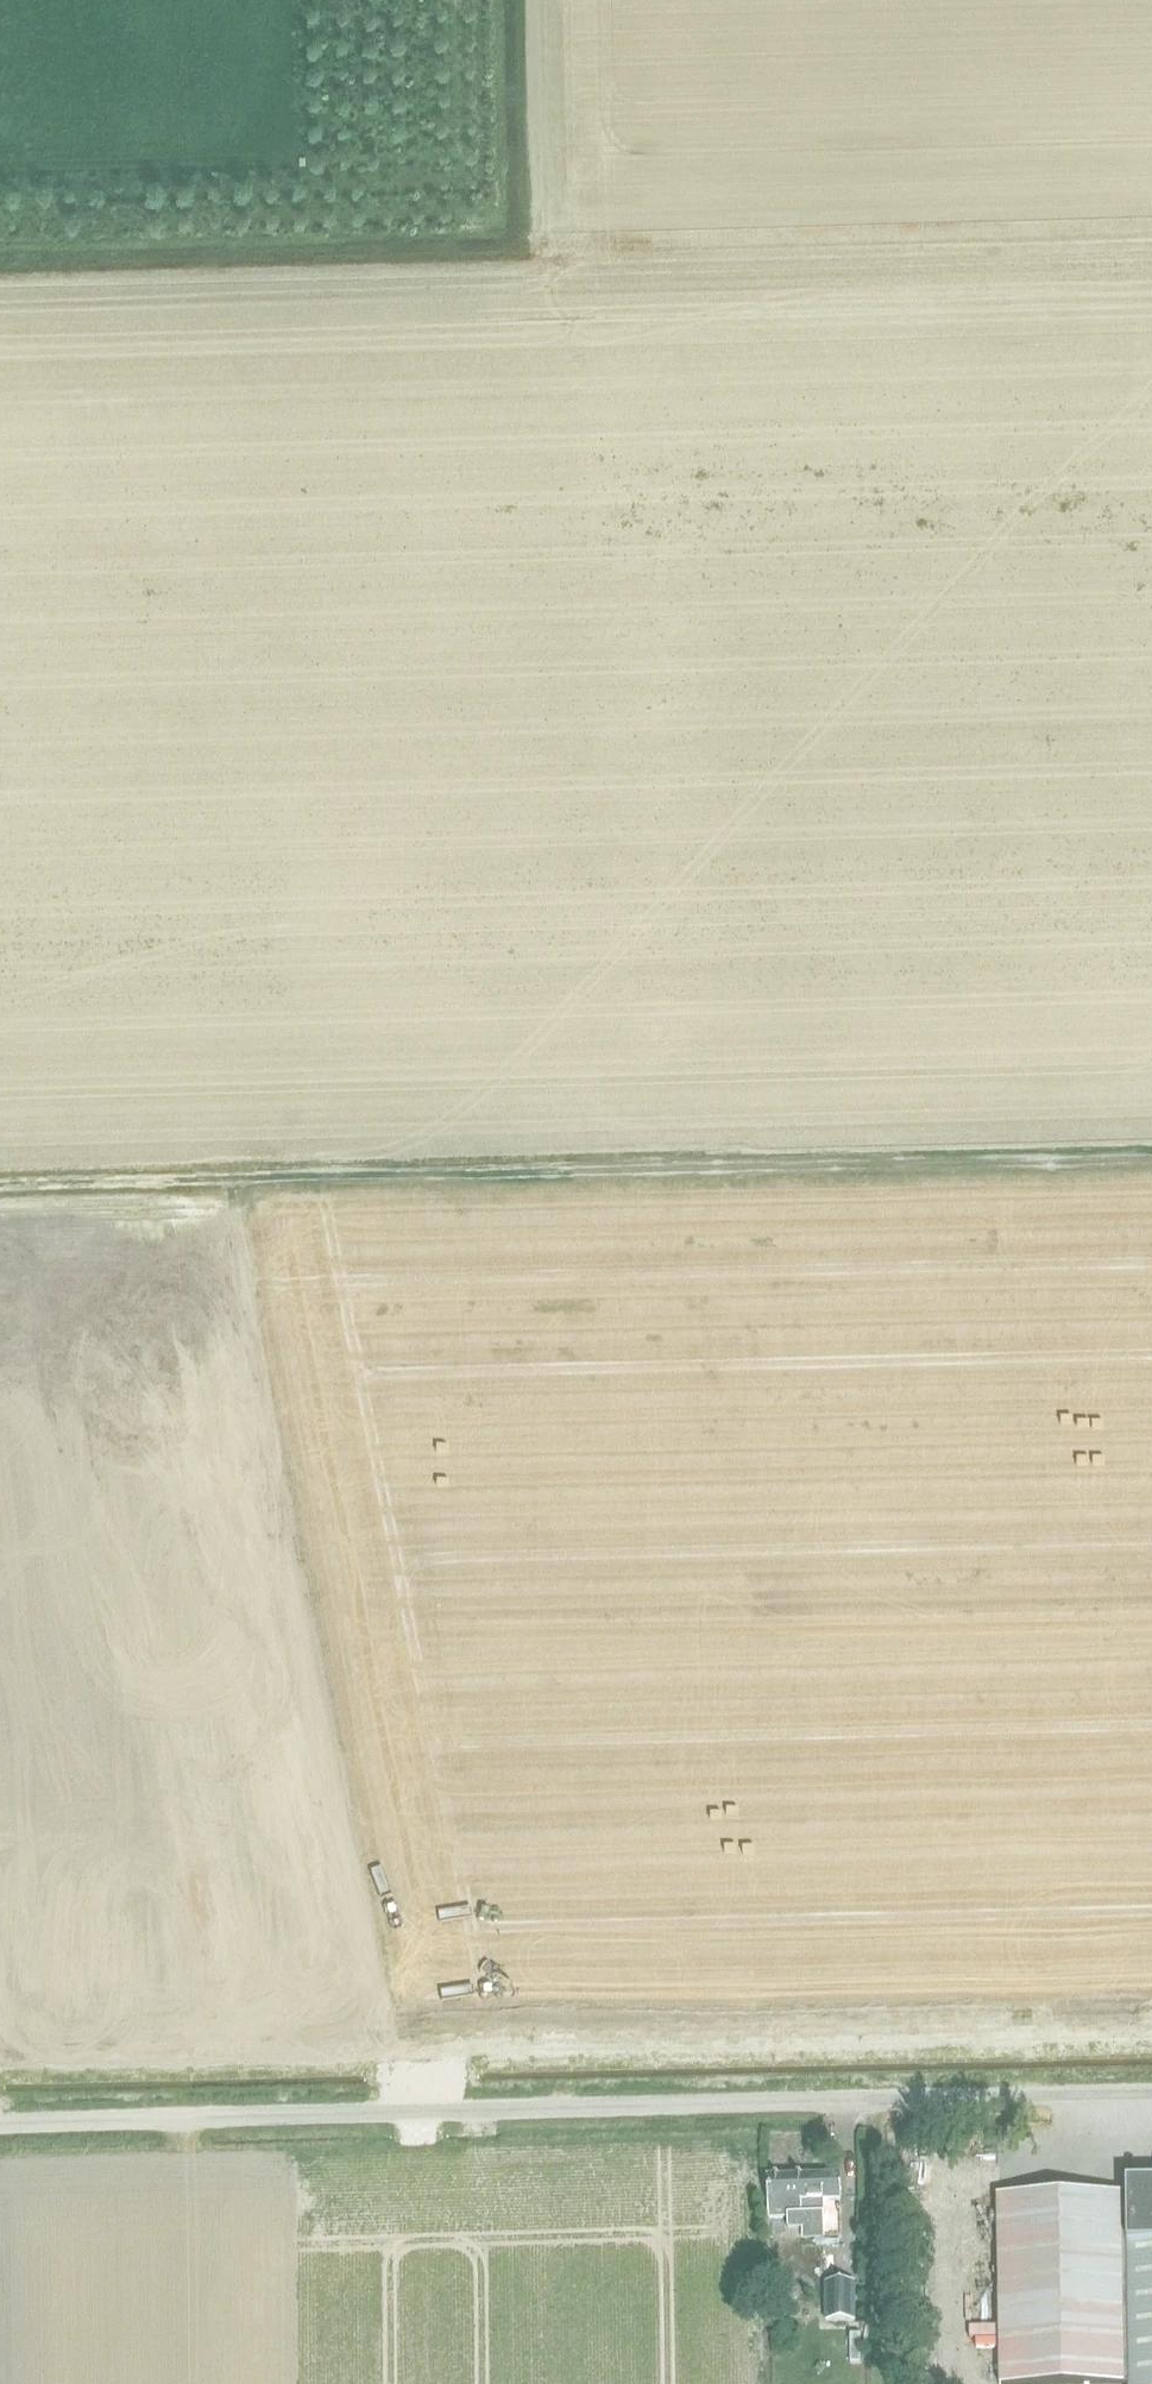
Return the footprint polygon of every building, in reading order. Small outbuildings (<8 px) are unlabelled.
[(768,2177),(769,2203),(770,2203),(770,2217),(788,2216),(788,2228),(824,2227),(823,2202),(841,2201),(840,2175),(807,2176),(768,2177)] [(1126,2182),(1126,2193),(1120,2193),(1120,2194),(999,2196),(997,2196),(1000,2383),(1151,2383),(1151,2181),(1126,2182)] [(826,2284),(826,2322),(855,2322),(855,2284),(826,2284)]
